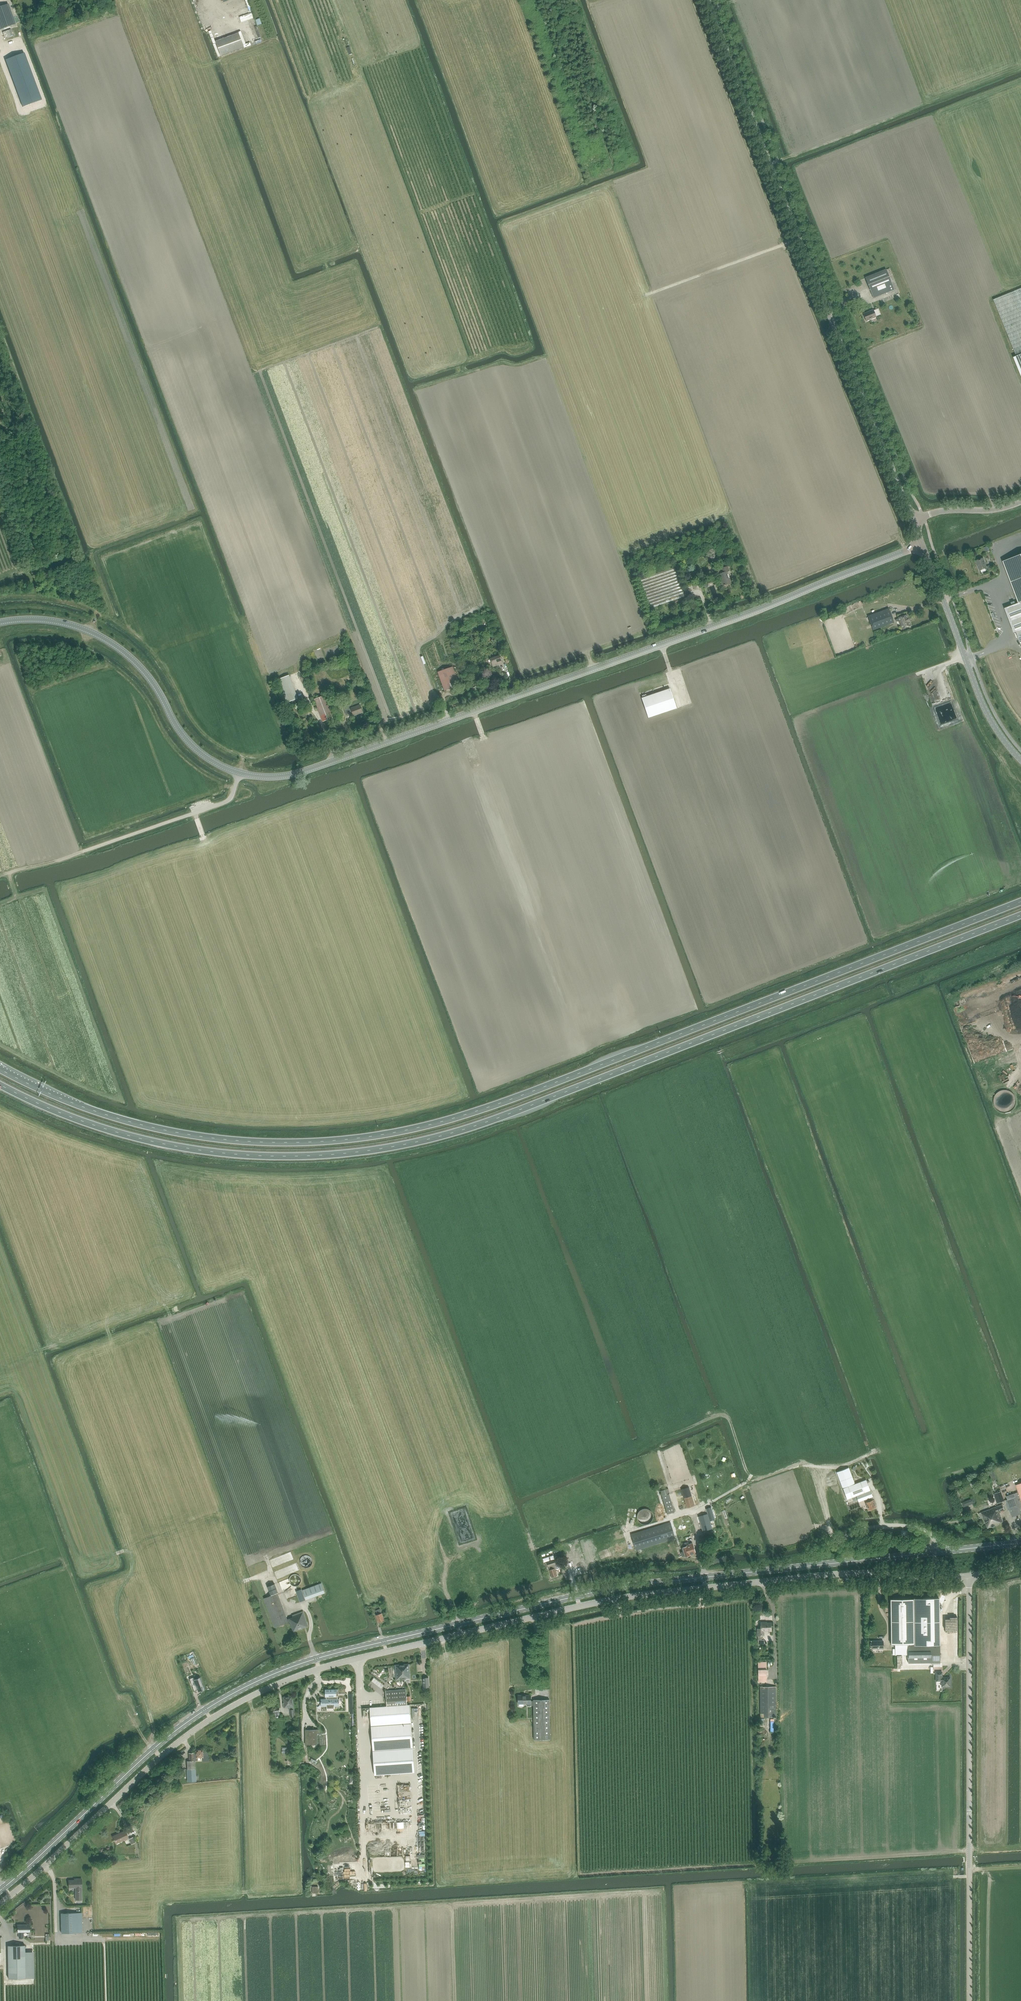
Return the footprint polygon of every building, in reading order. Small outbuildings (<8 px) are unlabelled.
[(210,5),(208,0),(194,0),(198,9),(210,5)] [(0,7),(0,30),(15,25),(8,4),(0,7)] [(0,33),(2,38),(13,35),(12,29),(0,33)] [(216,42),(221,56),(244,48),(239,33),(216,42)] [(38,100),(22,52),(3,59),(19,106),(38,100)] [(886,269),(865,277),(873,298),(894,290),(886,269)] [(994,300),(1017,356),(1014,358),(1020,376),(1020,289),(994,300)] [(863,314),(866,321),(876,317),(873,310),(863,314)] [(1003,561),(1018,603),(1020,602),(1020,555),(1003,561)] [(976,560),(980,570),(986,568),(986,570),(992,568),(991,565),(986,566),(983,558),(976,560)] [(728,566),(716,570),(720,580),(722,586),(731,583),(729,578),(728,579),(726,572),(730,571),(728,566)] [(636,580),(646,610),(684,597),(674,567),(636,580)] [(1018,603),(1005,608),(1013,633),(1016,632),(1020,645),(1020,602),(1018,603)] [(868,616),(873,630),(894,622),(889,608),(868,616)] [(898,618),(902,629),(911,626),(907,615),(898,618)] [(500,655),(490,659),(493,666),(503,663),(500,655)] [(438,672),(444,691),(460,685),(453,667),(438,672)] [(288,704),(299,700),(290,676),(279,681),(288,704)] [(642,698),(643,700),(649,718),(677,708),(670,689),(642,698)] [(315,699),(315,700),(323,722),(333,718),(325,695),(315,699)] [(351,713),(350,711),(352,711),(353,715),(363,712),(360,705),(350,708),(351,709),(350,709),(348,705),(343,707),(346,715),(351,713)] [(978,1056),(983,1055),(982,1052),(972,1055),(974,1060),(979,1059),(978,1056)] [(849,1468),(837,1472),(843,1489),(855,1484),(849,1468)] [(855,1484),(843,1489),(847,1499),(852,1497),(870,1491),(866,1480),(855,1484)] [(1007,1500),(1012,1517),(1020,1514),(1020,1483),(1016,1485),(1018,1492),(1014,1493),(1015,1497),(1007,1500)] [(689,1487),(682,1489),(687,1508),(694,1506),(689,1487)] [(870,1491),(852,1497),(854,1501),(858,1500),(858,1502),(866,1499),(871,1497),(873,1497),(870,1491)] [(995,1494),(994,1494),(997,1503),(1004,1501),(1001,1491),(995,1493),(995,1494)] [(867,1502),(866,1503),(868,1510),(876,1507),(875,1504),(874,1500),(872,1501),(871,1497),(866,1499),(867,1502)] [(962,1502),(964,1507),(975,1502),(974,1498),(962,1502)] [(982,1512),(988,1528),(987,1528),(988,1528),(999,1524),(999,1523),(1003,1522),(999,1512),(1005,1509),(1003,1504),(982,1512)] [(708,1513),(698,1516),(703,1531),(712,1529),(710,1521),(715,1519),(711,1507),(706,1508),(708,1513)] [(670,1522),(631,1534),(636,1550),(675,1538),(670,1522)] [(689,1544),(683,1545),(681,1546),(683,1552),(681,1552),(682,1556),(684,1555),(684,1557),(690,1555),(690,1554),(695,1552),(692,1543),(689,1544)] [(313,1563),(313,1561),(312,1559),(312,1558),(311,1557),(310,1557),(309,1556),(308,1556),(307,1555),(305,1556),(303,1557),(302,1558),(301,1559),(301,1560),(301,1561),(301,1562),(301,1564),(302,1565),(304,1567),(305,1567),(306,1567),(308,1567),(309,1567),(311,1566),(312,1565),(312,1564),(313,1563)] [(548,1567),(549,1570),(552,1577),(557,1575),(555,1568),(557,1567),(555,1560),(547,1562),(544,1563),(546,1567),(548,1567)] [(454,1561),(448,1563),(451,1572),(457,1570),(454,1561)] [(300,1582),(300,1581),(300,1579),(299,1578),(298,1577),(298,1576),(297,1575),(295,1574),(294,1574),(293,1574),(291,1574),(290,1574),(289,1575),(288,1576),(287,1577),(286,1578),(286,1579),(286,1581),(286,1582),(286,1583),(287,1584),(287,1586),(288,1587),(290,1587),(292,1588),(294,1588),(295,1588),(297,1587),(298,1586),(299,1585),(299,1584),(300,1582)] [(323,1583),(303,1588),(305,1598),(325,1593),(323,1583)] [(267,1587),(271,1595),(270,1595),(271,1596),(264,1598),(275,1628),(290,1622),(293,1632),(309,1626),(303,1611),(292,1615),(293,1617),(287,1619),(278,1593),(275,1584),(267,1587)] [(456,1598),(465,1589),(462,1586),(453,1595),(456,1598)] [(296,1591),(300,1602),(305,1600),(301,1589),(296,1591)] [(939,1598),(914,1599),(914,1600),(914,1644),(914,1645),(940,1645),(939,1598)] [(914,1600),(890,1600),(891,1644),(895,1644),(895,1655),(908,1655),(908,1644),(914,1644),(914,1600)] [(376,1615),(379,1622),(384,1620),(382,1613),(380,1609),(376,1610),(377,1615),(376,1615)] [(760,1629),(757,1629),(757,1635),(757,1640),(758,1640),(758,1644),(764,1644),(764,1639),(762,1640),(762,1635),(763,1635),(763,1631),(770,1631),(770,1623),(766,1623),(760,1623),(760,1629)] [(872,1641),(872,1649),(883,1649),(883,1641),(872,1641)] [(941,1653),(909,1653),(909,1662),(941,1662),(941,1653)] [(766,1661),(758,1661),(758,1681),(767,1680),(766,1661)] [(395,1665),(396,1680),(410,1679),(409,1664),(395,1665)] [(936,1672),(936,1681),(942,1681),(942,1686),(950,1686),(950,1677),(942,1677),(942,1672),(936,1672)] [(202,1690),(205,1689),(200,1677),(201,1679),(194,1682),(194,1680),(193,1680),(192,1677),(189,1679),(194,1691),(197,1690),(201,1689),(202,1690)] [(775,1687),(760,1687),(760,1717),(763,1717),(775,1717),(775,1687)] [(326,1699),(321,1699),(321,1706),(327,1706),(327,1704),(334,1704),(334,1706),(339,1706),(339,1698),(337,1698),(337,1696),(338,1696),(338,1689),(325,1689),(325,1697),(326,1697),(326,1699)] [(406,1689),(385,1691),(387,1706),(407,1705),(406,1689)] [(531,1695),(518,1695),(518,1704),(527,1704),(527,1706),(533,1706),(533,1701),(531,1701),(531,1695)] [(284,1703),(283,1703),(284,1707),(288,1707),(289,1710),(290,1710),(291,1717),(295,1716),(292,1696),(283,1697),(284,1703)] [(533,1700),(533,1701),(533,1706),(534,1740),(550,1740),(549,1699),(533,1700)] [(387,1706),(370,1707),(371,1725),(371,1726),(411,1723),(411,1722),(410,1704),(407,1705),(387,1706)] [(411,1723),(371,1726),(373,1750),(413,1748),(411,1728),(411,1723)] [(315,1729),(305,1730),(305,1745),(315,1745),(315,1729)] [(413,1748),(373,1750),(374,1775),(392,1774),(414,1772),(413,1748)] [(189,1753),(189,1761),(194,1761),(197,1761),(197,1758),(202,1757),(203,1761),(208,1761),(208,1752),(202,1752),(202,1750),(201,1750),(201,1749),(197,1749),(197,1750),(196,1750),(196,1754),(194,1754),(194,1753),(189,1753)] [(195,1770),(187,1770),(188,1782),(195,1781),(195,1770)] [(112,1837),(115,1844),(128,1838),(125,1831),(112,1837)] [(76,1878),(76,1880),(68,1880),(68,1888),(75,1888),(75,1891),(76,1900),(82,1900),(82,1891),(81,1878),(76,1878)] [(61,1913),(61,1933),(82,1932),(81,1912),(61,1913)] [(29,1924),(17,1924),(17,1932),(19,1932),(19,1938),(23,1937),(23,1932),(29,1932),(29,1924)] [(15,1945),(7,1945),(8,1967),(8,1978),(25,1978),(25,1945),(19,1945),(19,1942),(15,1942),(15,1945)]
